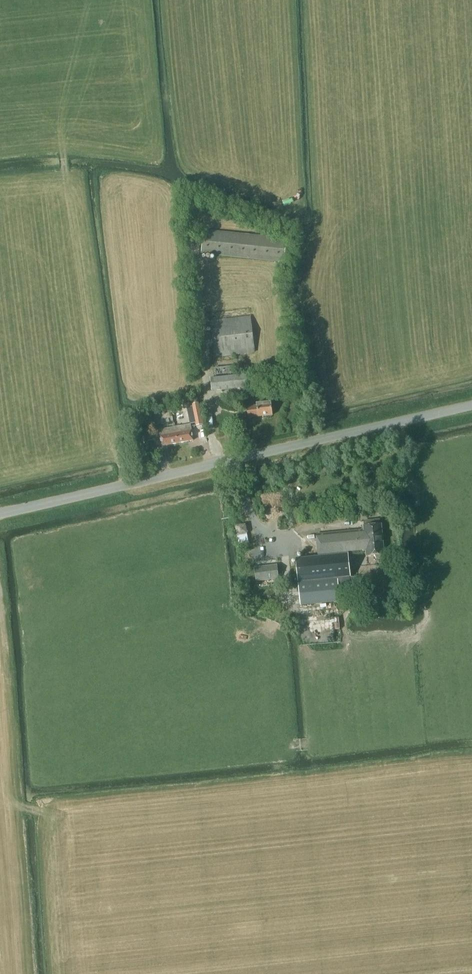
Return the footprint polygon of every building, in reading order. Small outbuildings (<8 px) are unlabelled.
[(284,262),(287,238),(204,229),(201,253),(284,262)] [(215,357),(255,352),(251,316),(211,320),(215,357)] [(216,377),(210,378),(211,391),(249,387),(247,374),(235,375),(216,377)] [(249,418),(274,415),(272,402),(257,404),(257,407),(248,408),(249,418)] [(203,424),(199,403),(193,404),(197,425),(203,424)] [(194,418),(191,405),(185,407),(187,419),(194,418)] [(158,425),(156,410),(149,411),(151,426),(158,425)] [(194,440),(191,424),(175,427),(177,443),(194,440)] [(177,443),(175,427),(158,429),(161,446),(177,443)] [(385,554),(382,524),(382,523),(381,523),(380,519),(369,520),(370,526),(365,526),(362,526),(362,529),(317,534),(319,556),(297,559),(299,582),(338,578),(350,577),(351,577),(349,554),(367,552),(368,556),(376,555),(377,559),(383,559),(382,554),(385,554)] [(237,536),(248,534),(246,523),(235,525),(237,536)] [(279,580),(277,564),(255,567),(257,585),(271,583),(271,581),(279,580)] [(350,578),(351,587),(361,586),(360,577),(350,578)] [(301,605),(340,602),(338,578),(324,579),(323,579),(299,582),(301,605)]
